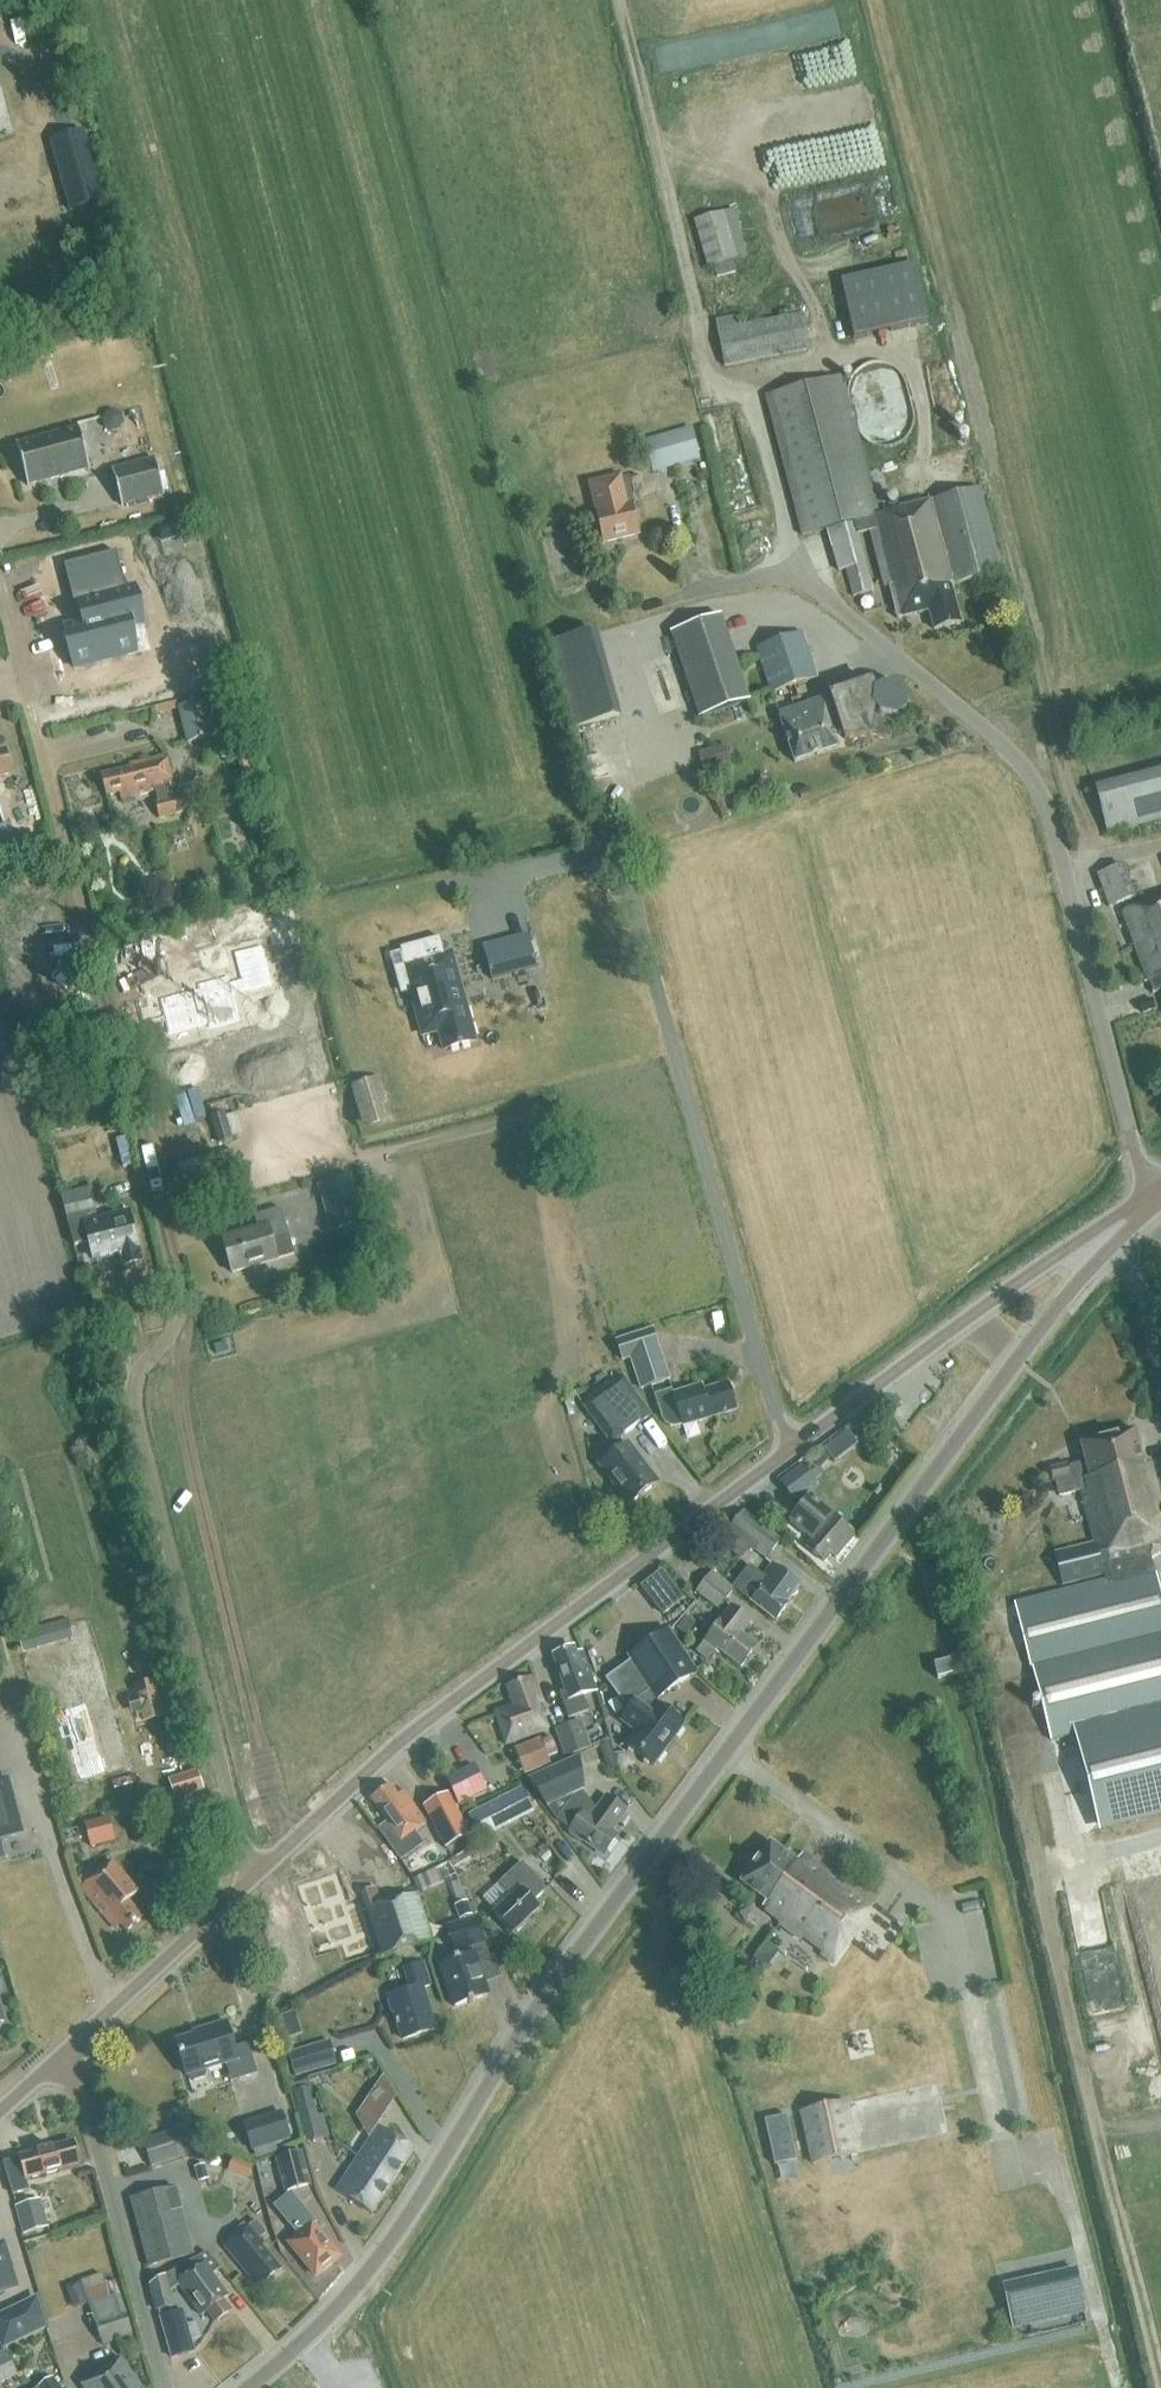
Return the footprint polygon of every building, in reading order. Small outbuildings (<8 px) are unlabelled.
[(103,201),(83,133),(51,142),(71,211),(103,201)] [(16,170),(16,167),(12,154),(0,157),(0,174),(16,170)] [(737,259),(724,213),(694,222),(708,268),(737,259)] [(847,283),(859,341),(932,326),(921,268),(847,283)] [(808,315),(722,330),(729,366),(815,351),(808,315)] [(979,491),(881,517),(847,379),(770,398),(805,537),(830,531),(838,573),(845,571),(852,598),(872,593),(857,538),(870,534),(885,591),(891,589),(899,620),(929,612),(934,633),(961,626),(951,589),(1002,576),(979,491)] [(115,411),(107,413),(103,419),(105,427),(111,431),(119,430),(123,423),(122,415),(115,411)] [(90,470),(79,429),(77,429),(78,430),(18,446),(18,445),(17,445),(28,486),(29,486),(28,485),(88,469),(88,470),(90,470)] [(654,472),(699,460),(691,431),(646,443),(654,472)] [(165,495),(154,458),(112,470),(122,507),(165,495)] [(625,492),(593,500),(604,547),(639,540),(633,508),(635,508),(630,493),(626,494),(625,492)] [(64,628),(74,669),(137,653),(131,627),(145,624),(135,587),(126,590),(116,552),(64,565),(74,605),(79,604),(84,622),(64,628)] [(198,611),(203,624),(210,621),(206,609),(198,611)] [(722,617),(672,633),(699,718),(749,702),(722,617)] [(597,633),(551,645),(573,728),(619,715),(597,633)] [(771,694),(817,680),(803,635),(757,648),(771,694)] [(223,678),(212,642),(188,649),(198,685),(223,678)] [(896,724),(909,713),(909,700),(902,684),(884,682),(874,688),(872,684),(829,697),(845,740),(869,740),(890,741),(894,723),(896,724)] [(241,728),(232,693),(178,708),(187,744),(241,728)] [(794,764),(838,750),(823,701),(778,715),(794,764)] [(716,768),(711,750),(698,753),(703,771),(716,768)] [(7,752),(0,753),(0,778),(13,775),(7,752)] [(166,756),(151,760),(129,766),(130,770),(102,777),(107,798),(119,795),(121,801),(156,792),(159,801),(156,802),(160,819),(189,812),(185,796),(177,798),(166,756)] [(1099,782),(1110,829),(1160,817),(1160,768),(1099,782)] [(1107,905),(1108,908),(1136,899),(1135,896),(1129,898),(1120,871),(1100,878),(1109,904),(1107,905)] [(169,889),(173,903),(180,901),(177,887),(169,889)] [(1121,911),(1144,981),(1149,979),(1154,994),(1160,992),(1160,898),(1121,911)] [(57,950),(49,918),(2,930),(10,962),(15,961),(20,982),(45,975),(40,955),(57,950)] [(506,973),(519,970),(510,935),(481,942),(492,983),(508,979),(506,973)] [(164,1016),(162,1017),(163,1021),(165,1021),(168,1033),(208,1024),(209,1028),(238,1021),(232,994),(271,984),(262,946),(234,953),(241,980),(229,983),(227,977),(198,984),(199,989),(160,999),(164,1016)] [(474,1042),(463,1000),(459,1001),(457,992),(461,991),(456,974),(410,986),(423,1035),(440,1031),(445,1050),(474,1042)] [(1155,1009),(1152,999),(1138,1003),(1142,1014),(1155,1009)] [(387,1104),(379,1077),(352,1085),(363,1122),(367,1121),(369,1127),(387,1122),(382,1105),(387,1104)] [(221,1144),(233,1141),(226,1115),(215,1119),(221,1144)] [(367,1222),(353,1174),(321,1183),(335,1231),(367,1222)] [(65,1223),(72,1246),(73,1246),(88,1242),(92,1259),(120,1252),(120,1254),(122,1253),(126,1267),(143,1262),(139,1248),(130,1213),(90,1224),(88,1217),(91,1216),(84,1188),(60,1194),(67,1222),(65,1223)] [(293,1256),(289,1240),(281,1211),(256,1218),(259,1230),(222,1240),(231,1274),(278,1261),(278,1260),(293,1256)] [(631,1358),(641,1388),(668,1378),(651,1328),(616,1340),(623,1361),(631,1358)] [(611,1444),(650,1416),(620,1375),(581,1404),(611,1444)] [(727,1386),(704,1392),(703,1387),(687,1392),(687,1393),(675,1396),(674,1390),(656,1395),(663,1422),(664,1423),(665,1424),(667,1426),(669,1427),(672,1428),(674,1428),(677,1428),(734,1412),(727,1386)] [(836,1439),(846,1453),(857,1444),(847,1431),(836,1439)] [(1160,1807),(1160,1596),(1155,1573),(1154,1573),(1147,1546),(1160,1542),(1160,1478),(1154,1480),(1150,1463),(1142,1465),(1134,1432),(1079,1445),(1084,1464),(1066,1469),(1066,1467),(1049,1471),(1052,1483),(1055,1483),(1059,1498),(1081,1492),(1095,1544),(1055,1555),(1063,1587),(1103,1577),(1106,1589),(1014,1612),(1029,1669),(1030,1669),(1048,1741),(1073,1735),(1096,1824),(1160,1807)] [(628,1444),(599,1466),(629,1505),(657,1483),(628,1444)] [(822,1450),(814,1459),(821,1465),(829,1456),(822,1450)] [(780,1483),(794,1501),(816,1484),(803,1466),(780,1483)] [(830,1554),(836,1559),(856,1536),(823,1506),(828,1502),(815,1491),(789,1520),(811,1540),(805,1546),(824,1563),(830,1554)] [(781,1539),(744,1510),(729,1530),(766,1559),(781,1539)] [(787,1602),(799,1586),(770,1564),(761,1576),(747,1566),(732,1587),(776,1620),(788,1603),(787,1602)] [(640,1588),(651,1602),(672,1586),(660,1572),(640,1588)] [(718,1610),(733,1590),(711,1573),(695,1593),(718,1610)] [(730,1607),(724,1615),(704,1642),(715,1650),(717,1648),(741,1666),(757,1646),(741,1634),(750,1622),(730,1607)] [(677,1628),(686,1635),(695,1623),(687,1616),(677,1628)] [(19,1631),(25,1652),(76,1639),(70,1617),(19,1631)] [(656,1706),(664,1695),(663,1693),(695,1672),(668,1631),(636,1653),(632,1663),(606,1682),(630,1711),(622,1722),(637,1732),(627,1745),(653,1765),(683,1726),(656,1706)] [(697,1651),(708,1659),(715,1650),(704,1642),(697,1651)] [(566,1698),(572,1717),(587,1711),(581,1696),(593,1692),(579,1654),(576,1655),(574,1650),(555,1657),(569,1697),(566,1698)] [(937,1680),(955,1675),(952,1662),(934,1666),(937,1680)] [(507,1688),(515,1712),(497,1719),(507,1745),(542,1731),(538,1721),(547,1717),(532,1678),(507,1688)] [(555,1730),(565,1757),(591,1747),(582,1720),(555,1730)] [(527,1774),(553,1763),(543,1739),(517,1750),(527,1774)] [(597,1811),(575,1795),(583,1792),(578,1759),(529,1780),(547,1807),(557,1820),(557,1821),(571,1831),(571,1832),(573,1833),(571,1836),(581,1843),(583,1840),(605,1855),(618,1836),(610,1831),(625,1809),(607,1797),(597,1811)] [(203,1787),(196,1765),(169,1774),(176,1796),(203,1787)] [(445,1780),(457,1804),(486,1790),(474,1765),(445,1780)] [(0,1782),(0,1861),(6,1859),(0,1839),(22,1833),(8,1780),(0,1782)] [(398,1794),(391,1784),(372,1798),(387,1820),(376,1829),(398,1860),(422,1843),(413,1831),(426,1822),(404,1790),(398,1794)] [(535,1811),(522,1786),(467,1814),(480,1839),(535,1811)] [(448,1792),(424,1804),(445,1847),(469,1835),(448,1792)] [(111,1816),(85,1823),(92,1848),(117,1842),(111,1816)] [(413,1873),(444,1857),(435,1840),(404,1856),(413,1873)] [(861,1920),(874,1902),(804,1853),(801,1856),(792,1850),(789,1854),(771,1841),(741,1883),(767,1901),(763,1907),(782,1920),(780,1923),(802,1939),(806,1933),(826,1948),(823,1953),(835,1962),(864,1922),(861,1920)] [(81,1883),(119,1926),(122,1924),(127,1929),(142,1915),(124,1895),(133,1887),(108,1859),(81,1883)] [(449,1864),(415,1879),(420,1892),(457,1877),(449,1864)] [(532,1901),(546,1888),(531,1872),(517,1885),(521,1891),(496,1913),(513,1932),(539,1909),(532,1901)] [(300,1885),(320,1948),(342,1941),(347,1955),(374,1946),(359,1901),(346,1905),(336,1874),(300,1885)] [(378,1958),(434,1940),(419,1893),(382,1904),(377,1889),(358,1895),(378,1958)] [(469,1901),(455,1905),(459,1920),(473,1915),(469,1901)] [(743,1924),(753,1931),(761,1919),(750,1912),(743,1924)] [(481,1928),(480,1928),(476,1916),(446,1926),(457,1961),(443,1965),(456,2006),(488,1996),(477,1961),(490,1956),(481,1928)] [(764,1968),(776,1951),(765,1942),(752,1959),(764,1968)] [(423,1988),(431,1985),(424,1961),(403,1968),(410,1989),(389,1996),(402,2039),(435,2029),(423,1988)] [(241,2078),(258,2072),(249,2043),(235,2047),(226,2020),(195,2031),(196,2034),(177,2040),(188,2075),(235,2060),(241,2078)] [(334,2059),(328,2040),(288,2053),(295,2072),(334,2059)] [(314,2091),(326,2087),(322,2077),(310,2081),(314,2091)] [(387,2108),(374,2087),(368,2096),(380,2119),(387,2108)] [(319,2116),(311,2088),(294,2093),(302,2121),(319,2116)] [(860,2154),(848,2101),(799,2112),(810,2165),(860,2154)] [(255,2149),(292,2137),(283,2111),(247,2124),(255,2149)] [(786,2115),(754,2119),(764,2170),(796,2168),(786,2115)] [(193,2154),(185,2128),(143,2141),(151,2167),(193,2154)] [(392,2179),(412,2149),(379,2128),(360,2157),(392,2179)] [(55,2147),(55,2145),(19,2155),(20,2157),(4,2161),(13,2193),(29,2189),(26,2179),(56,2171),(59,2169),(80,2163),(74,2142),(55,2147)] [(311,2185),(302,2151),(275,2158),(284,2192),(311,2185)] [(371,2212),(392,2179),(360,2157),(338,2190),(371,2212)] [(206,2165),(195,2168),(198,2183),(209,2180),(206,2165)] [(193,2254),(175,2188),(131,2200),(149,2266),(193,2254)] [(44,2227),(37,2199),(16,2205),(24,2232),(44,2227)] [(293,2202),(289,2205),(280,2213),(303,2241),(294,2248),(316,2275),(338,2257),(293,2202)] [(264,2280),(281,2268),(263,2245),(267,2242),(262,2235),(267,2231),(258,2220),(253,2224),(252,2223),(226,2243),(253,2277),(258,2273),(264,2280)] [(15,2283),(2,2242),(0,2243),(0,2288),(15,2283)] [(192,2261),(151,2285),(157,2309),(174,2307),(190,2300),(202,2317),(209,2312),(215,2322),(231,2311),(221,2299),(228,2296),(206,2263),(199,2270),(192,2261)] [(1004,2284),(1014,2327),(1084,2312),(1074,2268),(1004,2284)] [(91,2303),(96,2318),(91,2320),(93,2326),(97,2324),(103,2344),(132,2335),(115,2280),(104,2284),(101,2274),(81,2280),(88,2304),(91,2303)] [(89,2305),(80,2281),(67,2286),(75,2309),(89,2305)] [(5,2345),(44,2326),(36,2298),(0,2315),(0,2334),(5,2345)] [(183,2309),(160,2316),(172,2358),(195,2351),(183,2309)] [(1047,2328),(1053,2352),(1090,2345),(1084,2320),(1047,2328)] [(6,2351),(0,2354),(0,2384),(18,2376),(6,2351)] [(120,2358),(84,2384),(86,2387),(142,2387),(120,2358)] [(54,2377),(38,2387),(61,2387),(54,2377)]
